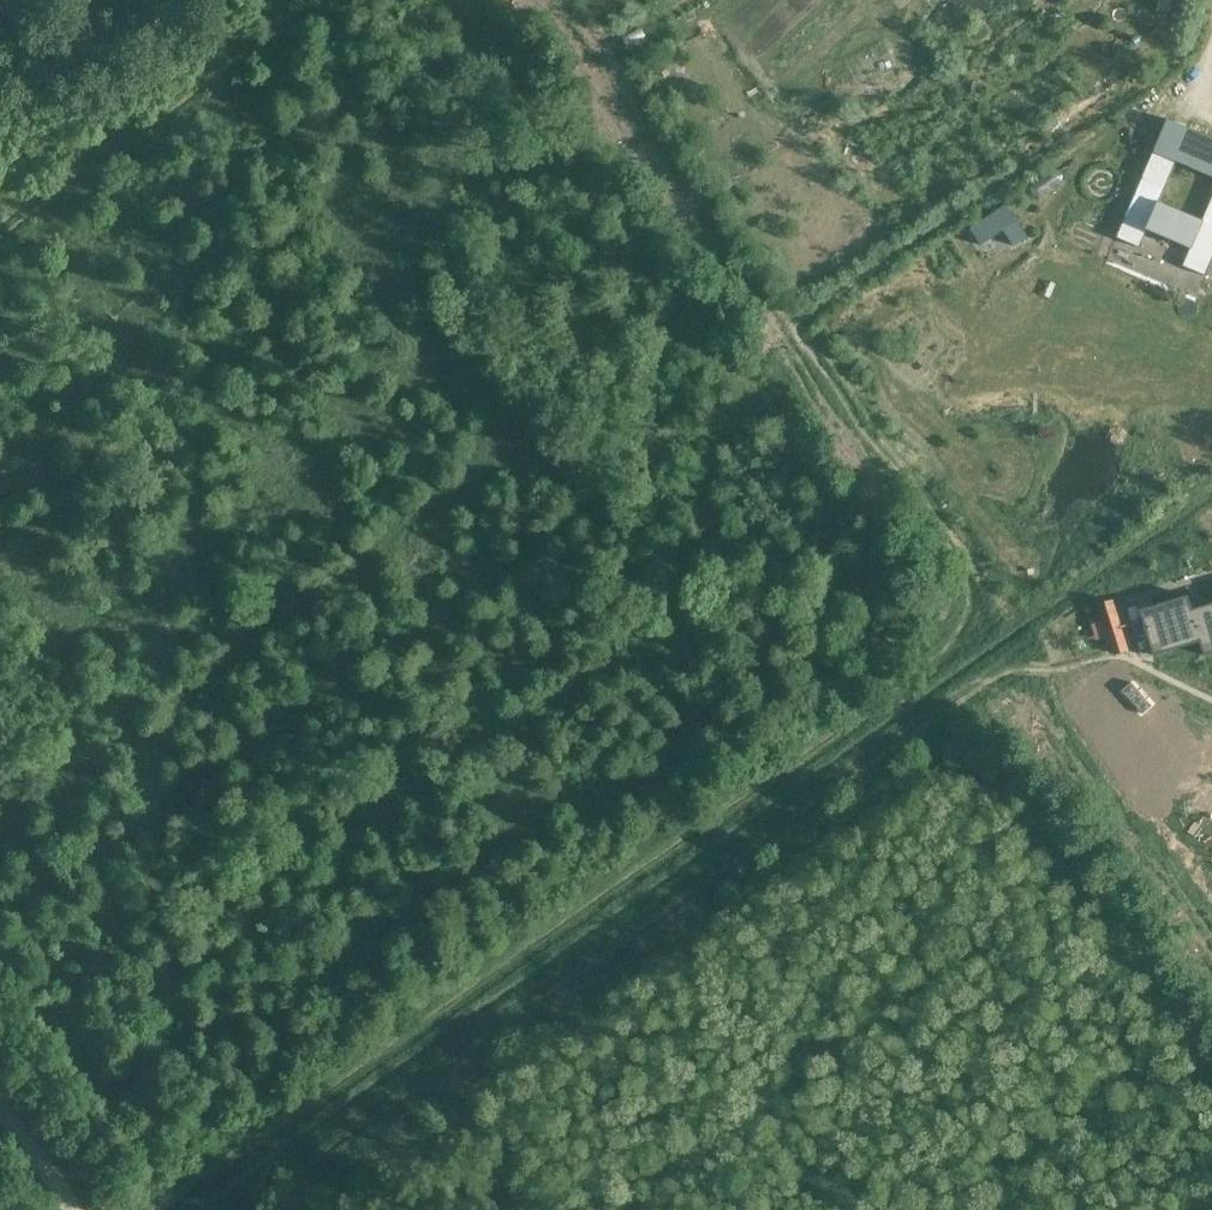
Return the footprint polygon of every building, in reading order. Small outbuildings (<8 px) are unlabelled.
[(1159,115),(1108,234),(1131,244),(1138,226),(1181,245),(1174,262),(1197,272),(1211,237),(1211,138),(1159,115)] [(1006,205),(971,229),(982,244),(1003,229),(1015,246),(1028,237),(1006,205)] [(1193,609),(1189,595),(1187,596),(1205,655),(1211,653),(1211,603),(1193,609)] [(1205,655),(1187,596),(1140,610),(1154,656),(1200,642),(1204,655),(1205,655)] [(1111,602),(1098,606),(1113,654),(1126,649),(1111,602)]
